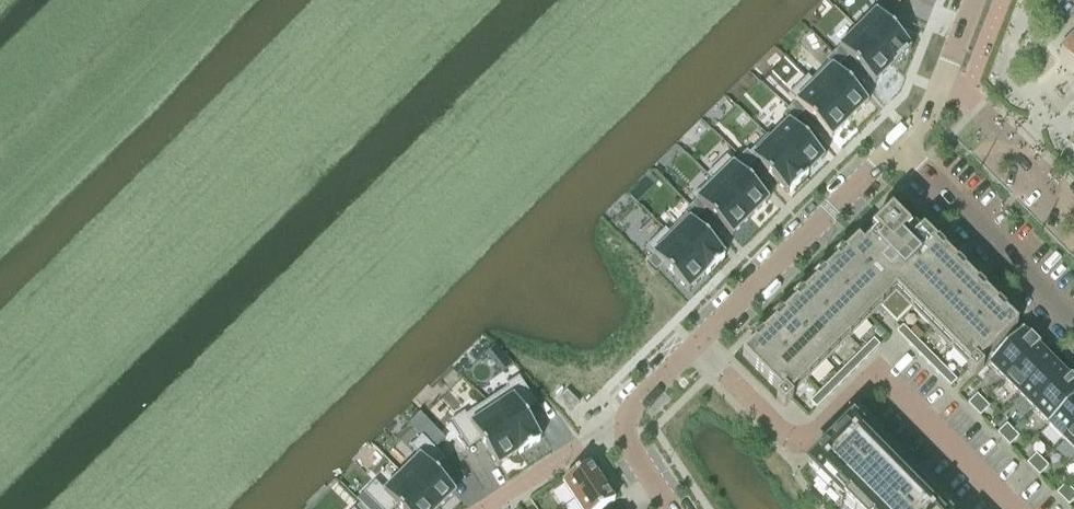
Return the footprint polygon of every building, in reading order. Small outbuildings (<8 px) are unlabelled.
[(875,14),(858,30),(893,67),(892,67),(893,68),(910,51),(909,50),(912,48),(876,12),(875,13),(875,14)] [(839,49),(833,55),(842,65),(849,58),(874,85),(892,67),(893,67),(858,30),(839,49)] [(1060,46),(1073,61),(1073,32),(1060,46)] [(812,81),(811,82),(849,122),(868,104),(836,71),(842,65),(833,55),(827,62),(829,64),(812,81)] [(808,78),(789,97),(796,104),(790,110),(799,119),(805,113),(831,140),(849,122),(811,82),(812,81),(808,78)] [(771,140),(770,141),(806,176),(807,176),(824,158),(793,125),(799,119),(790,110),(783,116),(789,123),(771,140)] [(747,153),(740,159),(749,168),(756,162),(787,195),(790,192),(791,194),(808,177),(807,176),(806,176),(770,141),(771,140),(768,136),(749,155),(747,153)] [(727,158),(707,177),(711,180),(750,219),(769,201),(743,175),(749,168),(740,159),(734,165),(727,158)] [(697,201),(690,208),(699,217),(706,211),(732,237),(750,219),(711,180),(693,198),(697,201)] [(669,234),(668,235),(707,274),(706,275),(707,276),(709,274),(724,259),(723,258),(725,256),(693,223),(699,217),(690,208),(684,214),(686,217),(669,234)] [(754,345),(742,357),(781,395),(776,400),(784,408),(793,400),(790,398),(880,308),(896,325),(911,309),(969,367),(967,370),(974,378),(983,370),(978,365),(1008,335),(1017,327),(1005,314),(1002,317),(995,310),(997,307),(985,294),(982,297),(974,289),(977,286),(964,273),(962,276),(954,268),(957,265),(944,253),(941,256),(933,248),(936,245),(923,231),(913,241),(907,236),(911,232),(891,212),(871,232),(875,236),(863,248),(858,242),(845,255),(847,257),(838,265),(836,263),(824,275),(826,277),(818,285),(816,283),(803,296),(805,298),(797,306),(796,304),(783,316),(785,318),(777,326),(775,324),(763,337),(764,338),(756,347),(754,345)] [(665,230),(646,249),(653,256),(647,263),(656,272),(662,266),(688,292),(706,275),(707,274),(668,235),(669,234),(665,230)] [(901,328),(897,332),(905,341),(912,335),(903,326),(901,328)] [(1008,335),(978,365),(983,370),(987,365),(988,366),(989,366),(1004,381),(1038,347),(1038,348),(1039,347),(1030,337),(1029,338),(1023,332),(1022,331),(1013,340),(1008,335)] [(912,335),(905,341),(914,350),(921,344),(912,335)] [(873,339),(865,348),(871,354),(880,345),(873,339)] [(921,344),(914,350),(923,359),(930,353),(921,344)] [(1018,396),(1053,362),(1038,348),(1038,347),(1004,381),(1018,396)] [(865,348),(855,357),(862,363),(871,354),(865,348)] [(930,353),(923,359),(932,368),(939,362),(930,353)] [(855,357),(846,366),(853,372),(862,363),(855,357)] [(939,362),(932,368),(941,377),(948,371),(939,362)] [(1053,362),(1018,396),(1033,410),(1067,377),(1053,362)] [(846,366),(837,375),(843,381),(853,372),(846,366)] [(948,371),(941,377),(950,387),(957,380),(948,371)] [(837,375),(828,384),(834,390),(843,381),(837,375)] [(1047,425),(1047,426),(1073,399),(1073,384),(1067,377),(1033,410),(1047,425)] [(507,390),(487,403),(520,454),(519,454),(520,455),(540,442),(539,441),(541,439),(524,413),(537,405),(519,378),(505,387),(507,390)] [(828,384),(819,393),(825,399),(834,390),(828,384)] [(566,393),(558,401),(570,413),(578,405),(566,393)] [(819,393),(810,402),(816,408),(825,399),(819,393)] [(983,401),(977,395),(968,404),(974,410),(983,401)] [(1048,426),(1062,440),(1073,429),(1073,399),(1047,426),(1048,426)] [(989,407),(983,401),(974,410),(980,417),(989,407)] [(465,414),(451,423),(468,450),(481,442),(498,468),(519,454),(520,454),(487,403),(466,416),(465,414)] [(852,422),(808,465),(844,501),(843,502),(849,508),(938,508),(852,422)] [(1003,440),(1013,431),(1006,425),(997,434),(1003,440)] [(1062,440),(1073,452),(1073,429),(1062,440)] [(1009,446),(1019,437),(1013,431),(1003,440),(1009,446)] [(402,476),(435,508),(440,508),(456,493),(434,471),(444,461),(422,438),(410,449),(420,458),(402,476)] [(1036,455),(1027,464),(1033,470),(1042,461),(1036,455)] [(1039,476),(1048,467),(1042,461),(1033,470),(1039,476)] [(580,508),(603,508),(615,501),(590,464),(563,482),(580,508)] [(364,495),(378,508),(396,508),(397,507),(399,508),(435,508),(402,476),(385,493),(376,483),(364,495)] [(1062,500),(1072,491),(1066,484),(1056,494),(1062,500)] [(1069,506),(1073,501),(1073,493),(1072,491),(1062,500),(1069,506)]
